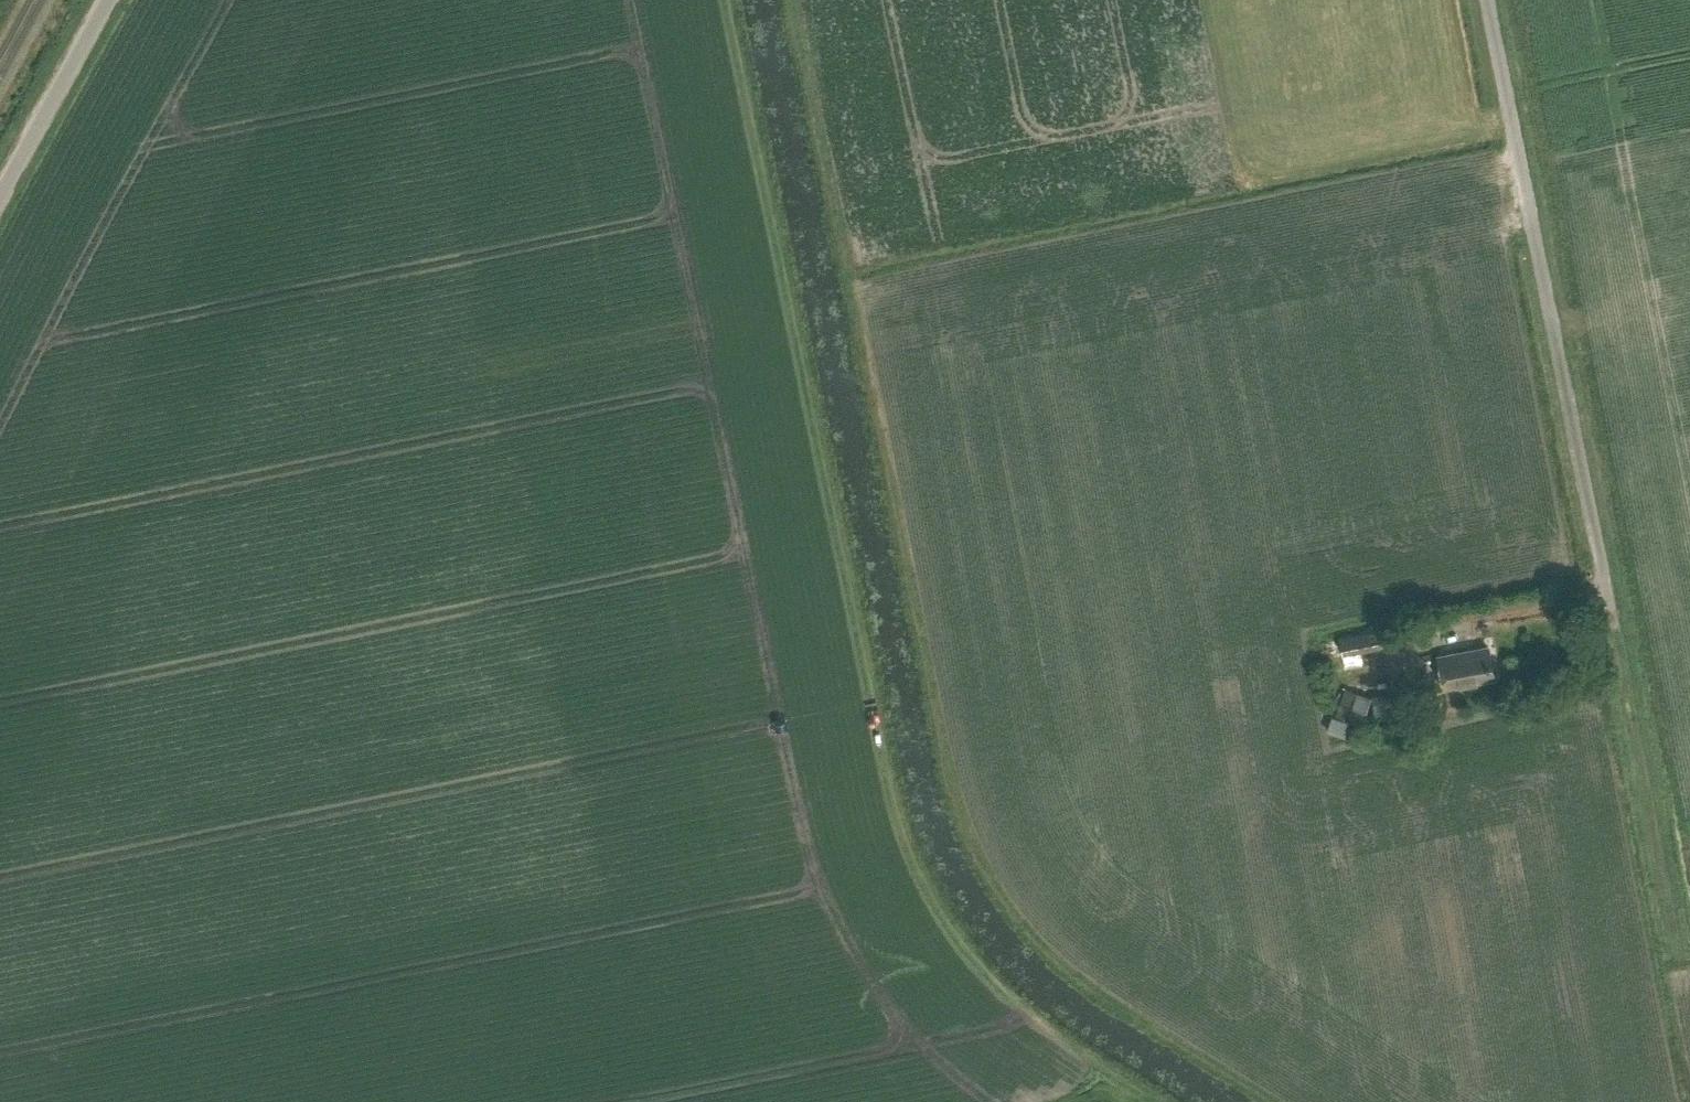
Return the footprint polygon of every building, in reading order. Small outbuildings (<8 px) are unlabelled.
[(1341,637),(1345,655),(1388,646),(1384,628),(1341,637)] [(1447,686),(1496,676),(1490,646),(1441,655),(1447,686)] [(1378,719),(1418,714),(1415,689),(1375,694),(1378,719)] [(1322,720),(1339,725),(1343,713),(1326,708),(1322,720)]
